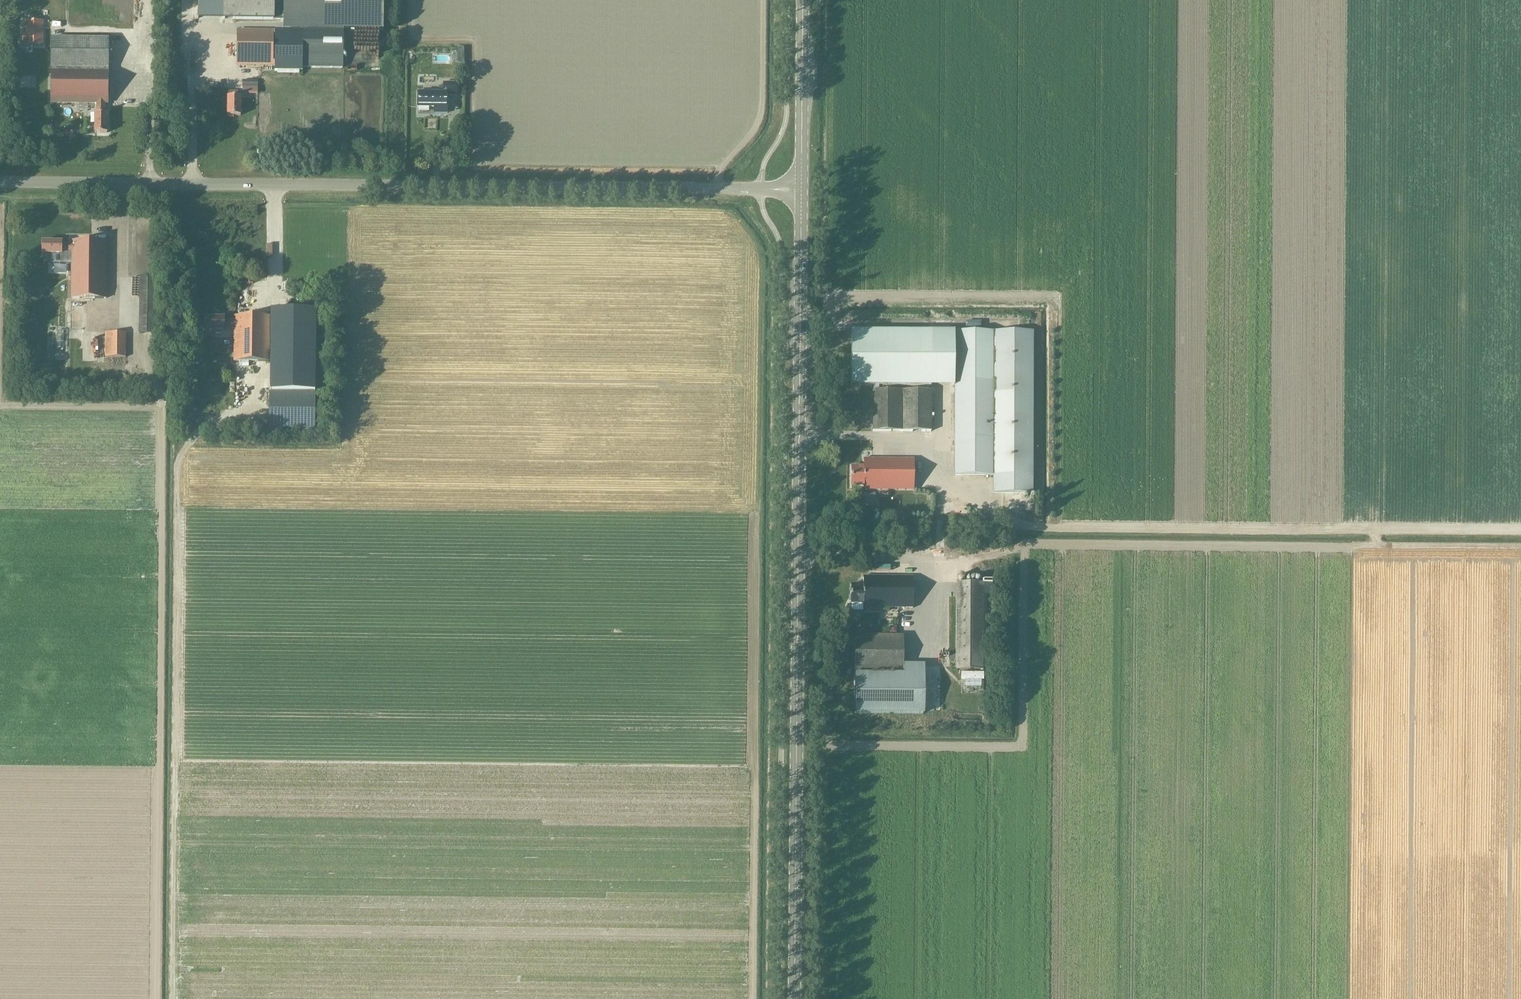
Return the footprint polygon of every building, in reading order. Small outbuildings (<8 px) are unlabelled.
[(343,28),(343,0),(223,0),(223,19),(283,20),(283,30),(273,30),(237,30),(237,65),(273,65),(273,70),(302,71),(302,67),(343,67),(343,28)] [(343,28),(383,29),(383,0),(343,0),(343,28)] [(42,45),(43,21),(23,21),(22,45),(42,45)] [(108,103),(108,71),(109,38),(51,38),(51,71),(51,103),(96,103),(96,113),(95,113),(95,133),(107,133),(107,113),(105,113),(105,103),(108,103)] [(439,91),(417,91),(417,106),(447,107),(447,95),(456,95),(456,82),(443,82),(443,86),(439,86),(439,91)] [(240,115),(240,97),(237,97),(237,91),(227,91),(227,97),(227,115),(240,115)] [(106,298),(106,241),(72,241),(72,243),(62,243),(62,241),(42,241),(42,253),(62,253),(62,252),(72,252),(71,297),(106,298)] [(155,333),(156,277),(140,277),(138,332),(155,333)] [(314,393),(316,313),(270,312),(268,392),(314,393)] [(269,361),(270,316),(223,315),(223,317),(214,317),(214,316),(205,316),(205,322),(200,322),(200,335),(213,335),(213,329),(224,329),(224,327),(234,328),(234,360),(269,361)] [(1033,332),(851,331),(851,386),(874,385),(874,390),(879,390),(879,385),(955,386),(954,475),(1011,475),(1011,493),(1032,493),(1033,332)] [(126,357),(126,332),(105,332),(105,356),(126,357)] [(873,390),(873,431),(931,431),(931,390),(879,390),(874,390),(873,390)] [(269,392),(268,430),(313,431),(314,393),(269,392)] [(914,490),(914,458),(864,458),(864,466),(852,466),(852,485),(864,485),(864,489),(914,490)] [(913,607),(913,576),(863,576),(863,584),(851,584),(851,603),(863,603),(863,607),(913,607)] [(957,582),(957,668),(983,668),(984,582),(957,582)] [(857,634),(856,671),(902,672),(902,635),(857,634)] [(854,713),(924,714),(925,664),(903,663),(903,674),(855,673),(854,713)]
